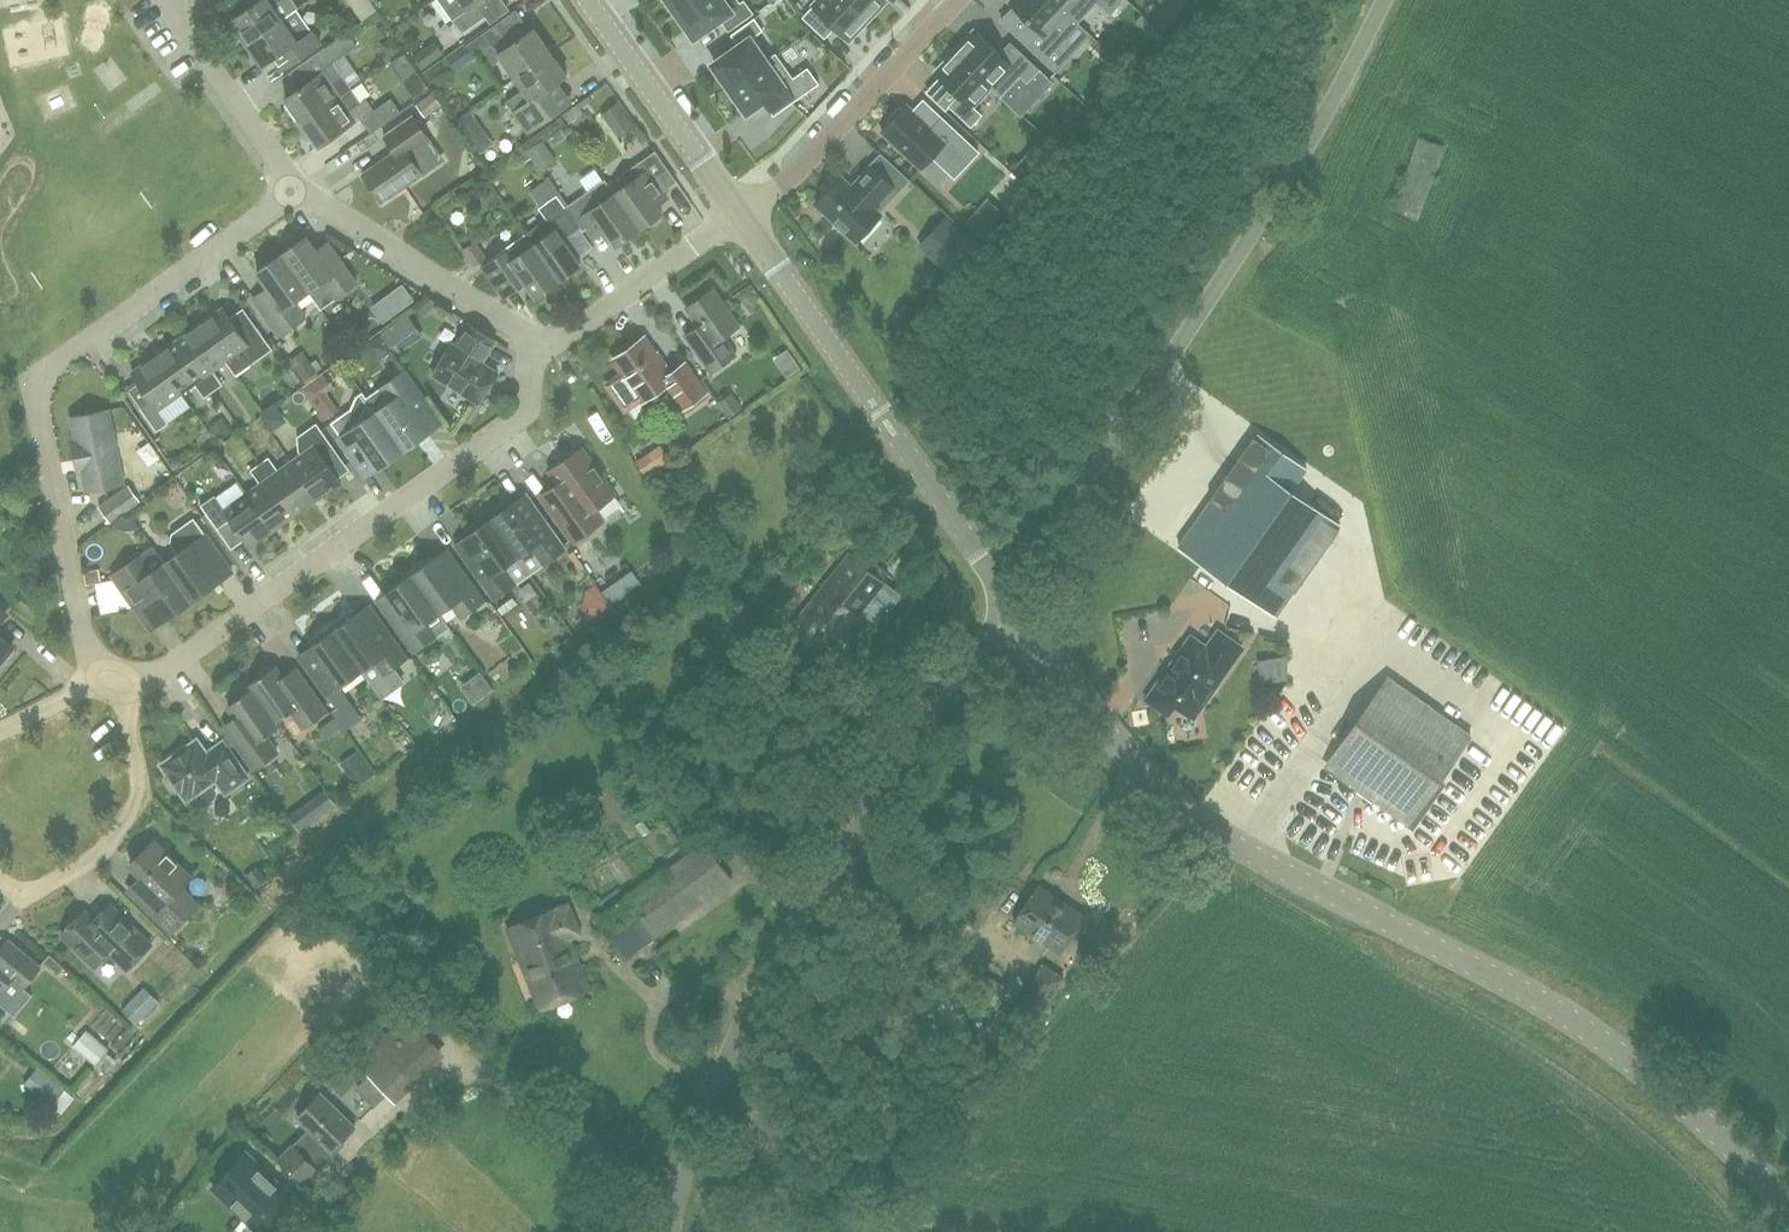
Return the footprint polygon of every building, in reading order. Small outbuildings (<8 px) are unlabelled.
[(298,8),(293,0),(258,0),(259,2),(232,21),(247,43),(298,8)] [(481,0),(439,0),(462,33),(486,16),(476,3),(481,0)] [(500,19),(515,9),(510,0),(497,0),(491,4),(500,19)] [(696,0),(664,0),(669,6),(672,4),(678,12),(696,0)] [(678,12),(695,36),(721,18),(729,30),(753,13),(744,1),(740,3),(738,0),(696,0),(678,12)] [(867,19),(847,0),(820,0),(814,6),(804,17),(825,37),(835,26),(849,39),(867,19)] [(867,19),(885,0),(847,0),(867,19)] [(1015,6),(1036,25),(1022,39),(1057,71),(1071,56),(1058,43),(1078,22),(1055,0),(1013,0),(1011,2),(1015,6)] [(1078,22),(1098,1),(1111,13),(1122,1),(1120,0),(1055,0),(1078,22)] [(300,10),(298,8),(247,43),(263,65),(272,59),(281,72),(321,44),(298,11),(300,10)] [(740,46),(714,64),(731,87),(767,62),(751,39),(763,30),(755,18),(731,34),(740,46)] [(495,24),(466,45),(474,57),(492,44),(516,77),(551,52),(534,28),(519,38),(512,28),(503,35),(495,24)] [(285,97),(302,122),(352,87),(342,74),(334,62),(357,45),(348,31),(317,53),(328,69),(285,97)] [(1002,94),(1021,74),(1028,81),(1039,69),(1011,43),(1001,53),(976,31),(974,33),(972,31),(961,43),(963,45),(957,52),(1002,94)] [(166,46),(172,59),(188,51),(182,39),(166,46)] [(412,56),(422,70),(445,54),(435,40),(412,56)] [(524,89),(507,101),(528,132),(556,113),(572,101),(559,81),(567,75),(551,52),(516,77),(524,89)] [(971,126),(982,115),(972,105),(990,85),(1001,95),(1002,94),(957,52),(950,58),(948,56),(937,69),(939,71),(937,73),(960,95),(950,106),(971,126)] [(733,90),(729,92),(738,104),(741,102),(748,111),(762,101),(773,116),(783,109),(820,83),(808,67),(793,77),(777,55),(768,62),(767,62),(731,87),(733,90)] [(352,87),(302,122),(318,146),(361,117),(361,118),(371,133),(401,111),(391,97),(375,109),(367,98),(362,101),(352,87)] [(442,104),(433,92),(417,104),(425,116),(442,104)] [(619,104),(603,114),(619,138),(636,127),(619,104)] [(903,109),(901,106),(888,119),(891,121),(882,130),(921,167),(932,156),(954,178),(978,152),(942,118),(931,129),(906,105),(903,109)] [(394,152),(363,173),(383,201),(423,173),(438,163),(425,144),(431,140),(413,115),(383,136),(394,152)] [(1418,218),(1445,146),(1420,137),(1393,209),(1418,218)] [(528,151),(544,174),(559,164),(543,141),(528,151)] [(628,184),(615,193),(639,229),(662,213),(657,205),(667,198),(663,191),(677,181),(655,151),(622,174),(628,184)] [(897,191),(871,167),(857,182),(860,184),(854,190),(841,178),(816,205),(855,242),(880,216),(876,212),(897,191)] [(551,178),(537,188),(548,204),(563,194),(551,178)] [(617,245),(639,229),(615,193),(605,179),(589,190),(565,207),(579,227),(582,231),(585,229),(593,240),(607,230),(617,245)] [(543,211),(548,219),(526,235),(558,280),(581,264),(563,239),(579,227),(565,207),(560,199),(543,211)] [(974,245),(945,219),(932,233),(947,246),(935,258),(949,271),(974,245)] [(307,235),(282,253),(309,291),(321,308),(335,297),(357,282),(340,258),(327,240),(316,248),(307,235)] [(535,296),(558,280),(526,235),(495,258),(484,266),(504,296),(525,281),(535,296)] [(266,295),(256,303),(279,336),(306,317),(295,301),(309,291),(282,253),(257,271),(269,287),(266,288),(266,294),(266,295)] [(723,337),(739,325),(713,288),(686,308),(698,325),(685,335),(690,343),(711,372),(736,354),(723,337)] [(223,307),(200,323),(227,361),(226,362),(237,375),(274,349),(257,325),(243,335),(223,307)] [(178,339),(216,390),(223,385),(213,371),(226,362),(227,361),(200,323),(178,339)] [(469,324),(455,345),(452,343),(433,374),(478,403),(498,372),(482,362),(496,341),(469,324)] [(382,349),(390,363),(431,339),(423,325),(382,349)] [(683,408),(704,393),(684,364),(683,364),(685,367),(672,377),(644,337),(613,359),(623,373),(608,384),(625,409),(641,397),(643,400),(666,384),(683,408)] [(178,339),(156,355),(183,393),(196,384),(206,397),(216,390),(178,339)] [(183,393),(156,355),(133,371),(153,399),(141,407),(158,431),(170,422),(160,409),(183,393)] [(368,397),(405,449),(443,423),(428,402),(426,404),(403,372),(368,397)] [(329,420),(353,405),(335,378),(311,393),(329,420)] [(367,476),(405,449),(368,397),(367,397),(363,392),(357,396),(351,408),(332,422),(355,455),(353,456),(367,476)] [(125,483),(110,409),(72,417),(77,438),(72,439),(79,473),(83,472),(87,490),(125,483)] [(302,453),(292,460),(319,498),(342,482),(322,454),(334,446),(317,422),(298,436),(299,450),(302,453)] [(1258,434),(1179,545),(1278,615),(1341,525),(1292,491),(1307,469),(1258,434)] [(595,464),(583,447),(551,470),(560,483),(546,493),(579,539),(608,518),(599,505),(615,493),(605,478),(606,474),(599,465),(595,464)] [(645,463),(653,477),(678,463),(670,449),(645,463)] [(271,454),(261,462),(297,514),(319,498),(292,460),(281,468),(271,454)] [(248,491),(275,529),(297,514),(261,462),(251,469),(261,482),(248,491)] [(252,546),(275,529),(248,491),(248,492),(239,479),(237,480),(238,481),(217,496),(216,494),(201,504),(218,528),(232,518),(252,546)] [(112,522),(139,502),(128,486),(100,506),(112,522)] [(567,547),(527,492),(511,504),(508,499),(490,512),(494,516),(492,518),(501,531),(531,573),(543,564),(567,547)] [(488,520),(485,515),(469,527),(472,532),(455,543),(495,599),(518,582),(531,573),(501,531),(492,518),(488,520)] [(178,553),(166,562),(193,600),(233,571),(195,517),(173,533),(171,542),(178,553)] [(154,546),(113,575),(118,581),(134,604),(152,629),(167,618),(193,600),(166,562),(154,546)] [(448,549),(413,574),(440,612),(452,603),(462,616),(485,600),(448,549)] [(854,556),(850,553),(790,628),(814,648),(829,629),(841,639),(861,613),(864,610),(860,606),(882,579),(879,576),(883,570),(859,550),(854,556)] [(390,590),(377,599),(397,627),(414,651),(437,634),(450,625),(440,612),(413,574),(390,590)] [(610,592),(588,601),(597,623),(619,614),(610,592)] [(370,605),(335,630),(363,669),(375,660),(385,673),(408,657),(370,605)] [(335,630),(300,654),(328,694),(363,669),(335,630)] [(1175,702),(1193,715),(1241,648),(1219,632),(1207,649),(1194,639),(1174,667),(1172,665),(1149,698),(1168,712),(1175,702)] [(14,646),(0,634),(0,663),(14,646)] [(1257,661),(1261,685),(1287,681),(1286,656),(1257,661)] [(262,675),(251,683),(281,724),(278,720),(293,710),(305,727),(327,711),(297,669),(285,678),(276,665),(272,668),(269,667),(262,672),(262,675)] [(1413,817),(1427,798),(1471,735),(1389,677),(1330,759),(1413,817)] [(492,680),(473,685),(479,705),(497,699),(492,680)] [(224,724),(230,733),(255,768),(278,752),(266,735),(281,724),(251,683),(250,683),(253,687),(243,694),(240,694),(233,699),(232,702),(229,704),(237,715),(224,724)] [(188,800),(189,800),(195,808),(201,809),(216,798),(218,790),(212,783),(218,779),(227,792),(249,776),(224,740),(208,752),(198,738),(162,764),(170,776),(168,777),(168,781),(174,789),(177,790),(179,788),(188,800)] [(366,788),(380,784),(375,766),(361,770),(366,788)] [(309,833),(321,822),(310,810),(297,822),(309,833)] [(193,876),(155,839),(131,863),(145,876),(131,891),(173,932),(200,903),(182,886),(193,876)] [(627,957),(732,880),(704,842),(599,919),(627,957)] [(1061,953),(1086,916),(1039,884),(1014,922),(1061,953)] [(542,1007),(592,987),(571,936),(582,932),(571,903),(554,910),(553,909),(510,926),(542,1007)] [(111,952),(121,962),(129,969),(149,948),(107,907),(96,919),(86,910),(63,934),(96,967),(111,952)] [(12,977),(24,987),(42,966),(9,938),(0,949),(0,992),(12,977)] [(1042,963),(1033,977),(1056,992),(1065,977),(1042,963)] [(159,1001),(144,986),(122,1008),(137,1023),(159,1001)] [(162,998),(138,1025),(151,1036),(174,1009),(162,998)] [(4,1021),(17,1032),(28,1019),(15,1008),(4,1021)] [(108,1050),(86,1031),(73,1046),(95,1065),(108,1050)] [(66,1089),(38,1067),(25,1083),(52,1106),(66,1089)] [(378,1089),(365,1104),(376,1114),(389,1100),(378,1089)] [(334,1148),(356,1126),(322,1092),(299,1115),(310,1126),(295,1143),(280,1157),(307,1183),(321,1168),(337,1152),(334,1149),(334,1148)] [(296,1194),(294,1197),(247,1152),(214,1187),(262,1231),(274,1218),(277,1220),(287,1229),(309,1206),(296,1194)]
